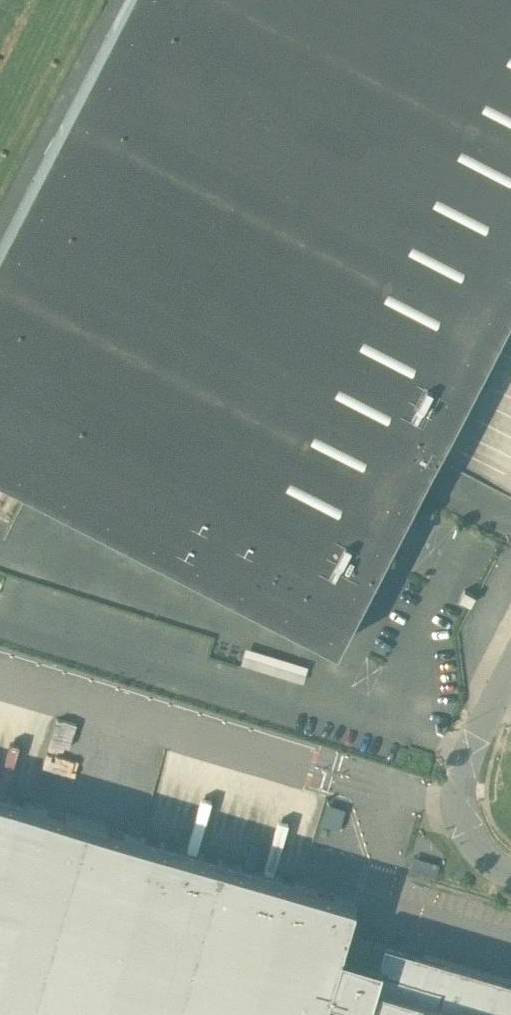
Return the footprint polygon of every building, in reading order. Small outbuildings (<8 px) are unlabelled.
[(0,242),(0,471),(337,644),(386,548),(392,549),(394,532),(510,304),(510,0),(125,0),(0,242)] [(0,794),(0,1014),(510,1014),(510,974),(384,937),(381,947),(345,936),(355,898),(0,794)] [(338,826),(345,807),(328,801),(321,820),(338,826)]
